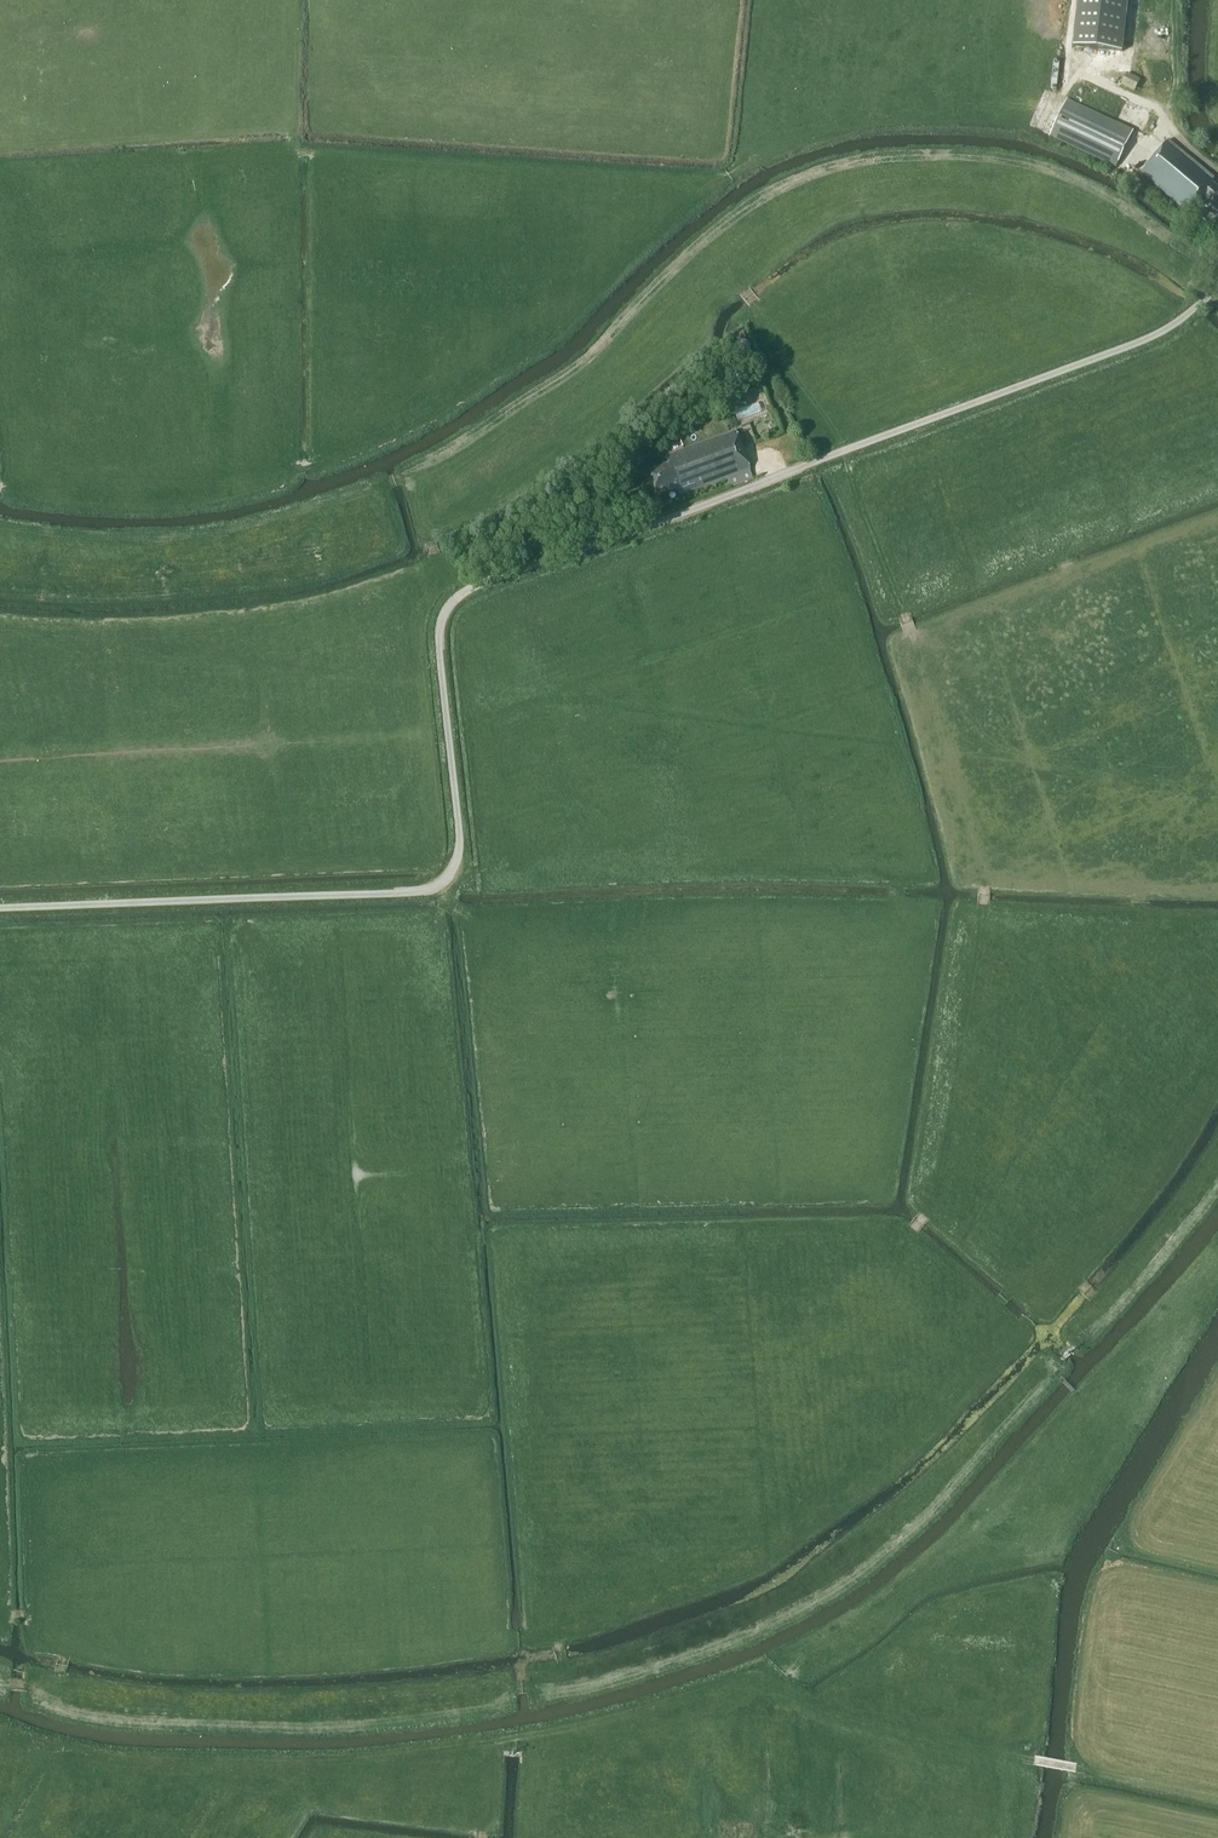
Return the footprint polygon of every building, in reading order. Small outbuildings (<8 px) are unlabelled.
[(1077,44),(1126,48),(1131,0),(1081,0),(1077,44)] [(1140,79),(1127,73),(1122,85),(1135,91),(1140,79)] [(1133,131),(1067,100),(1050,136),(1116,167),(1133,131)] [(1166,140),(1139,173),(1192,216),(1202,204),(1208,209),(1211,206),(1217,213),(1217,188),(1210,182),(1213,178),(1166,140)] [(737,350),(749,351),(749,341),(738,340),(737,350)] [(773,409),(765,385),(731,397),(739,421),(773,409)] [(750,418),(756,436),(782,428),(775,409),(750,418)] [(750,469),(735,431),(665,457),(669,465),(648,473),(656,494),(668,490),(668,492),(677,489),(680,495),(750,469)]
